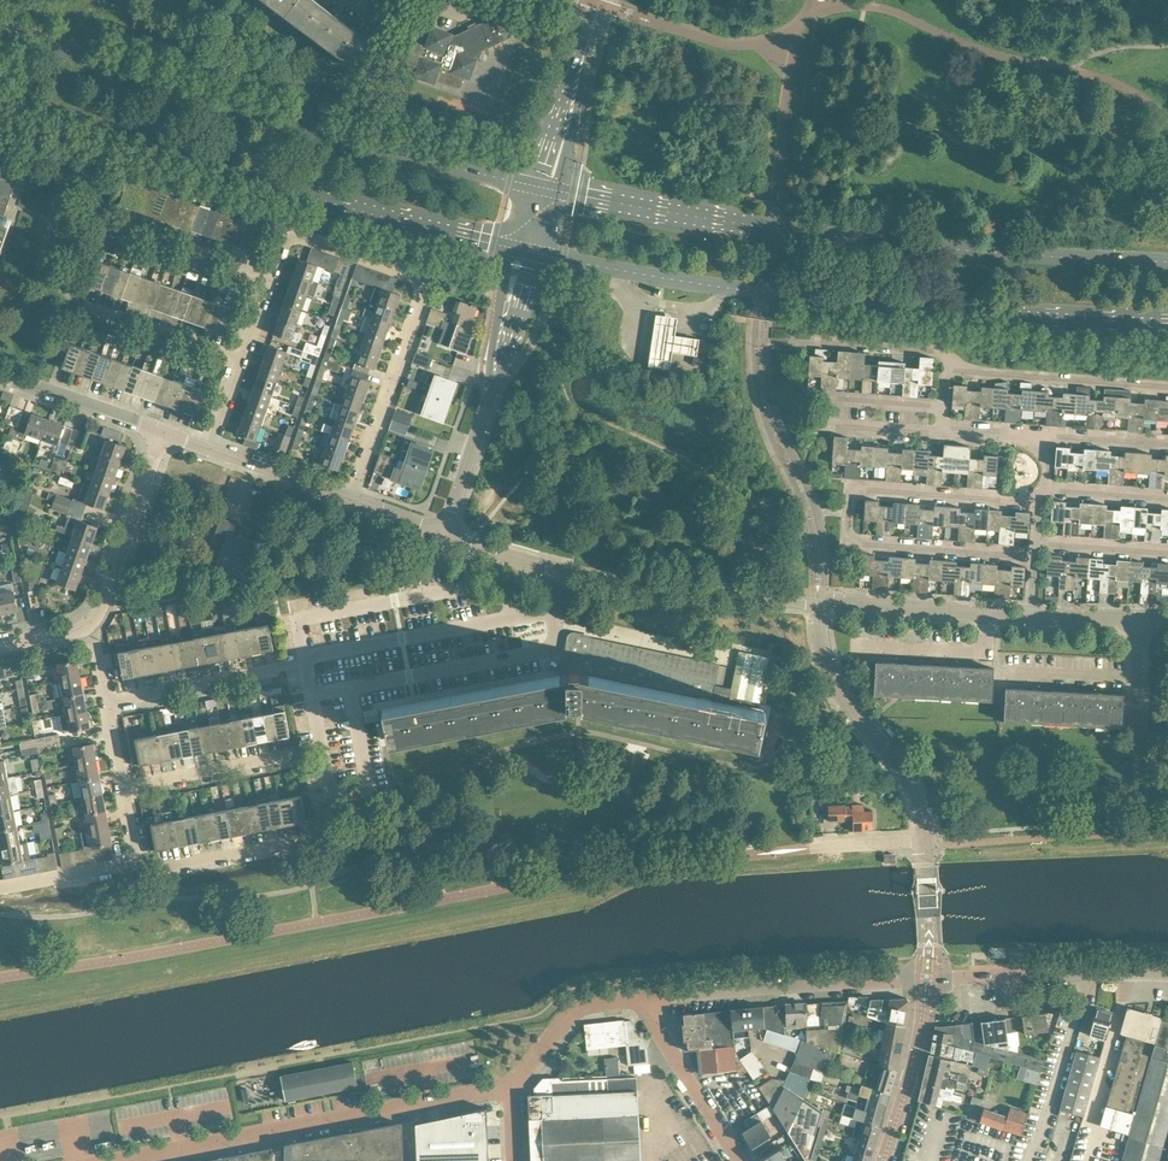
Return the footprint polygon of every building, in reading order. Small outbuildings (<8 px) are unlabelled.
[(372,42),(371,43),(314,0),(264,0),(353,67),(354,67),(372,42)] [(510,38),(513,31),(518,17),(503,12),(456,35),(453,34),(449,33),(432,27),(424,47),(422,46),(422,45),(413,41),(405,63),(415,66),(415,65),(418,66),(414,77),(435,85),(436,81),(446,84),(458,88),(461,87),(464,78),(470,80),(476,64),(480,52),(499,43),(510,38)] [(1,251),(11,222),(6,221),(8,217),(4,216),(16,182),(0,177),(0,250),(1,251)] [(29,186),(29,187),(40,191),(40,190),(39,190),(42,182),(43,182),(43,181),(32,177),(32,178),(33,179),(30,186),(29,186)] [(120,205),(130,208),(139,183),(128,179),(126,186),(120,205)] [(130,208),(141,212),(149,187),(139,183),(130,208)] [(141,212),(151,216),(160,190),(149,187),(141,212)] [(151,216),(161,219),(170,194),(160,190),(151,216)] [(161,219),(171,223),(180,197),(170,194),(161,219)] [(171,223),(181,226),(190,201),(180,197),(171,223)] [(181,226),(192,230),(201,205),(190,201),(181,226)] [(192,230),(202,234),(211,208),(201,205),(192,230)] [(202,234),(212,237),(221,212),(211,208),(202,234)] [(221,212),(212,237),(222,241),(231,215),(221,212)] [(241,219),(231,215),(222,241),(233,244),(241,219)] [(233,244),(243,248),(252,223),(241,219),(233,244)] [(252,223),(243,248),(254,252),(262,226),(252,223)] [(115,250),(117,245),(107,241),(105,244),(105,246),(115,250)] [(311,248),(307,261),(314,264),(319,250),(311,248)] [(128,249),(126,254),(135,257),(137,252),(128,249)] [(318,266),(321,267),(326,253),(319,250),(314,264),(318,265),(318,266)] [(148,256),(138,252),(136,258),(146,262),(148,256)] [(332,255),(326,253),(321,267),(324,268),(327,269),(332,255)] [(327,269),(334,272),(339,257),(332,255),(327,269)] [(334,272),(340,274),(346,260),(339,257),(334,272)] [(294,274),(312,281),(319,283),(324,268),(321,267),(318,266),(318,265),(314,264),(307,261),(299,259),(294,274)] [(346,260),(340,274),(347,276),(352,262),(346,260)] [(91,286),(101,290),(110,265),(100,261),(91,286)] [(357,264),(352,278),(358,280),(359,281),(364,266),(357,264)] [(110,265),(101,290),(112,294),(120,269),(110,265)] [(359,281),(366,283),(371,269),(364,266),(359,281)] [(131,272),(122,297),(132,301),(143,270),(133,267),(131,272)] [(120,269),(112,294),(122,297),(131,272),(120,269)] [(371,269),(366,283),(373,285),(378,271),(371,269)] [(143,270),(132,301),(142,304),(151,280),(141,276),(143,270)] [(376,287),(379,288),(384,273),(378,271),(373,285),(376,287)] [(382,288),(386,289),(391,276),(384,273),(379,288),(382,289),(382,288)] [(289,289),(307,295),(314,298),(319,283),(312,281),(294,274),(289,289)] [(342,291),(347,276),(340,274),(335,289),(342,291)] [(398,278),(391,276),(386,289),(393,292),(398,278)] [(352,278),(347,293),(352,295),(358,280),(352,278)] [(151,280),(142,304),(153,308),(161,283),(151,280)] [(161,283),(153,308),(163,312),(171,287),(161,283)] [(230,284),(229,289),(239,293),(241,288),(230,284)] [(171,287),(163,312),(173,315),(182,290),(171,287)] [(382,289),(379,288),(376,287),(371,301),(377,303),(395,310),(400,294),(393,292),(386,289),(382,288),(382,289)] [(302,310),(307,295),(289,289),(283,304),(302,310)] [(337,306),(342,291),(335,289),(334,294),(335,294),(331,304),(337,306)] [(182,290),(173,315),(183,319),(192,294),(182,290)] [(347,293),(341,308),(347,310),(352,295),(347,293)] [(192,294),(183,319),(193,323),(202,298),(192,294)] [(202,298),(193,323),(204,326),(212,301),(202,298)] [(461,312),(457,325),(474,331),(479,319),(474,317),(478,307),(474,305),(475,302),(472,301),(472,302),(461,298),(457,310),(461,312)] [(204,326),(214,330),(223,305),(212,301),(204,326)] [(364,315),(365,316),(372,318),(390,325),(395,310),(377,303),(374,311),(366,308),(364,315)] [(283,304),(278,318),(297,325),(302,310),(283,304)] [(328,314),(333,316),(337,306),(331,304),(328,314)] [(223,305),(214,330),(225,334),(233,308),(223,305)] [(341,308),(336,322),(342,324),(347,310),(341,308)] [(432,308),(429,315),(444,321),(447,313),(432,308)] [(679,317),(654,314),(646,366),(671,370),(673,352),(697,356),(699,339),(676,335),(679,317)] [(442,328),(444,321),(429,315),(426,322),(442,328)] [(390,325),(372,318),(365,316),(360,331),(366,333),(385,339),(390,325)] [(303,327),(297,325),(278,318),(273,334),(298,342),(303,327)] [(336,322),(331,337),(337,339),(342,324),(336,322)] [(325,323),(321,333),(327,335),(330,325),(325,323)] [(474,331),(457,325),(449,347),(466,354),(469,347),(469,348),(470,344),(474,331)] [(319,357),(327,335),(321,333),(317,346),(306,342),(303,351),(319,357)] [(366,333),(361,348),(379,354),(385,339),(366,333)] [(331,337),(324,358),(329,360),(337,339),(331,337)] [(696,338),(694,355),(693,364),(711,367),(715,341),(696,338)] [(73,372),(81,347),(71,343),(64,341),(57,359),(64,361),(62,368),(73,372)] [(269,345),(263,360),(282,367),(287,352),(269,345)] [(352,352),(359,354),(356,363),(354,369),(368,374),(370,368),(374,369),(379,354),(361,348),(355,345),(352,352)] [(73,372),(83,375),(92,350),(81,347),(73,372)] [(822,376),(821,390),(828,390),(830,361),(827,361),(827,349),(815,349),(815,356),(810,355),(808,375),(822,376)] [(83,375),(93,379),(102,354),(92,350),(83,375)] [(310,364),(306,376),(312,378),(319,357),(303,351),(300,360),(310,364)] [(837,377),(849,378),(851,352),(838,351),(838,362),(830,361),(828,390),(836,391),(837,377)] [(160,352),(158,357),(168,361),(170,356),(160,352)] [(416,352),(412,363),(429,369),(433,358),(416,352)] [(862,393),(869,394),(871,364),(867,364),(864,364),(864,359),(865,353),(851,352),(849,378),(863,379),(862,393)] [(93,379),(103,383),(112,358),(102,354),(93,379)] [(912,368),(910,397),(918,397),(919,384),(932,385),(933,365),(934,358),(920,357),(919,364),(919,368),(912,368)] [(103,383),(113,386),(122,361),(112,358),(103,383)] [(324,358),(316,379),(322,381),(327,368),(339,372),(341,364),(329,360),(324,358)] [(180,360),(178,365),(182,366),(189,368),(191,363),(180,360)] [(258,375),(276,382),(282,367),(263,360),(258,375)] [(878,365),(871,364),(869,394),(877,394),(878,380),(890,381),(891,361),(879,360),(878,365)] [(113,386),(124,390),(133,365),(122,361),(113,386)] [(134,393),(144,397),(153,372),(155,365),(145,361),(143,368),(134,393)] [(902,396),(910,397),(912,368),(905,367),(905,363),(891,361),(890,381),(903,382),(902,396)] [(124,390),(134,393),(143,368),(133,365),(124,390)] [(198,373),(209,377),(212,370),(201,366),(198,373)] [(352,374),(346,390),(365,396),(370,381),(366,379),(368,374),(354,369),(352,374)] [(144,397),(154,401),(163,376),(153,372),(144,397)] [(432,385),(429,395),(449,402),(456,382),(429,373),(425,383),(432,385)] [(258,375),(253,390),(271,397),(276,382),(258,375)] [(154,401),(164,404),(173,379),(163,376),(154,401)] [(308,388),(312,378),(306,376),(302,386),(308,388)] [(164,404),(175,408),(184,383),(173,379),(164,404)] [(316,379),(311,394),(317,396),(322,381),(316,379)] [(196,416),(196,415),(207,384),(196,380),(194,386),(185,412),(196,416)] [(995,387),(994,387),(993,407),(1006,408),(1005,422),(1012,423),(1014,393),(1008,393),(1008,389),(1010,389),(1008,381),(995,383),(995,384),(995,385),(995,387)] [(1032,383),(1021,382),(1020,390),(1022,390),(1022,394),(1014,393),(1012,423),(1020,423),(1021,409),(1034,410),(1035,391),(1031,390),(1032,383)] [(184,383),(175,408),(185,412),(194,386),(184,383)] [(967,385),(953,384),(952,400),(952,404),(965,405),(964,419),(971,419),(974,390),(967,390),(967,385)] [(980,406),(993,407),(994,387),(981,386),(981,391),(974,390),(971,419),(979,420),(980,406)] [(1087,428),(1094,429),(1096,400),(1089,399),(1090,387),(1077,386),(1076,394),(1077,394),(1075,414),(1088,414),(1087,428)] [(1046,425),(1053,426),(1055,397),(1052,396),(1052,393),(1052,392),(1052,391),(1051,390),(1051,389),(1050,388),(1049,388),(1048,387),(1047,387),(1046,387),(1044,387),(1043,387),(1042,388),(1041,389),(1040,389),(1040,390),(1039,391),(1035,391),(1034,410),(1047,411),(1046,425)] [(1103,400),(1096,400),(1094,429),(1102,429),(1103,416),(1115,417),(1117,389),(1104,389),(1104,396),(1103,400)] [(1127,431),(1134,432),(1136,403),(1130,402),(1130,398),(1131,390),(1117,389),(1115,417),(1128,418),(1127,431)] [(253,390),(248,405),(266,411),(271,397),(253,390)] [(346,390),(341,404),(359,411),(365,396),(346,390)] [(1063,397),(1055,397),(1053,426),(1061,426),(1062,413),(1075,414),(1077,394),(1076,394),(1063,393),(1063,397)] [(311,394),(306,409),(312,411),(317,396),(311,394)] [(299,395),(296,405),(301,407),(305,397),(299,395)] [(449,402),(429,395),(426,404),(419,401),(415,412),(443,421),(449,402)] [(1166,396),(1166,400),(1157,400),(1156,420),(1167,421),(1167,396),(1166,396)] [(1144,403),(1136,403),(1134,432),(1143,433),(1144,419),(1156,420),(1157,400),(1145,399),(1144,403)] [(336,402),(330,417),(331,418),(354,426),(357,419),(359,418),(360,414),(359,412),(359,411),(341,404),(336,402)] [(248,405),(242,420),(261,426),(266,411),(248,405)] [(292,414),(298,417),(301,407),(296,405),(292,414)] [(17,408),(10,406),(5,422),(11,425),(17,408)] [(12,425),(18,427),(24,410),(17,408),(11,425),(12,425)] [(306,426),(312,411),(306,409),(300,424),(306,426)] [(396,409),(392,419),(409,425),(413,415),(396,409)] [(26,433),(41,438),(48,419),(33,414),(26,433)] [(333,427),(331,434),(349,441),(354,426),(331,418),(328,425),(333,427)] [(48,419),(41,438),(58,444),(64,425),(48,419)] [(409,425),(392,419),(389,429),(406,435),(409,425)] [(237,435),(246,438),(243,445),(258,450),(260,443),(255,441),(261,426),(242,420),(237,435)] [(300,424),(295,438),(300,440),(301,440),(306,426),(300,424)] [(9,430),(6,439),(13,442),(14,438),(18,427),(12,425),(10,430),(9,430)] [(288,425),(285,435),(291,437),(294,427),(288,425)] [(74,447),(79,430),(73,428),(67,444),(74,447)] [(86,433),(79,430),(74,447),(81,449),(86,433)] [(291,437),(285,435),(278,432),(273,447),(286,452),(291,437)] [(325,449),(344,455),(349,441),(331,434),(325,449)] [(845,478),(851,478),(854,449),(847,449),(848,437),(834,436),(832,463),(846,464),(845,478)] [(15,458),(21,440),(14,438),(13,442),(9,452),(8,455),(15,458)] [(300,440),(295,438),(292,448),(297,450),(300,440)] [(9,452),(13,442),(6,439),(2,449),(9,452)] [(126,447),(107,440),(101,455),(121,462),(126,447)] [(403,451),(400,460),(405,462),(426,469),(433,450),(405,440),(402,450),(403,451)] [(87,443),(84,450),(91,453),(94,445),(87,443)] [(942,472),(955,473),(957,445),(944,444),(943,456),(936,456),(934,485),(941,485),(942,472)] [(867,466),(873,466),(874,446),(862,445),(861,450),(854,449),(851,478),(860,479),(861,465),(867,466)] [(967,487),(974,488),(976,459),(969,458),(970,446),(957,445),(955,473),(968,474),(967,487)] [(885,481),(893,482),(895,452),(888,452),(888,447),(874,446),(873,466),(886,467),(885,481)] [(1067,481),(1073,482),(1076,453),(1069,452),(1070,448),(1056,447),(1056,453),(1055,466),(1068,467),(1067,481)] [(338,471),(344,455),(325,449),(320,464),(314,462),(312,469),(326,474),(328,467),(338,471)] [(901,468),(914,469),(915,450),(902,449),(902,453),(895,452),(893,482),(900,482),(901,468)] [(1084,453),(1076,453),(1073,482),(1082,482),(1083,468),(1096,469),(1097,450),(1084,449),(1084,453)] [(929,451),(915,450),(914,469),(927,470),(926,484),(934,485),(936,456),(928,455),(929,451)] [(1108,484),(1115,485),(1117,456),(1110,455),(1111,451),(1097,450),(1096,469),(1109,470),(1108,484)] [(1125,456),(1117,456),(1115,485),(1123,485),(1124,472),(1137,473),(1138,453),(1125,452),(1125,456)] [(380,453),(374,472),(384,476),(391,457),(380,453)] [(1149,487),(1155,488),(1157,459),(1151,458),(1152,454),(1138,453),(1137,473),(1150,474),(1149,487)] [(57,473),(58,469),(62,459),(63,456),(56,454),(50,470),(57,473)] [(121,462),(101,455),(96,471),(115,478),(121,462)] [(984,459),(976,459),(974,488),(982,488),(982,482),(983,475),(996,476),(998,456),(984,455),(984,459)] [(1157,459),(1155,488),(1164,489),(1165,475),(1167,475),(1167,455),(1166,455),(1165,459),(1157,459)] [(62,459),(58,469),(64,471),(68,461),(62,459)] [(419,488),(426,469),(405,462),(402,471),(395,468),(392,479),(399,481),(419,488)] [(40,470),(34,468),(32,476),(37,477),(40,470)] [(96,471),(90,486),(110,493),(115,478),(96,471)] [(77,499),(104,509),(110,493),(90,486),(83,484),(77,499)] [(27,485),(25,491),(35,494),(37,488),(27,485)] [(30,503),(33,494),(25,491),(22,500),(30,503)] [(53,501),(56,494),(49,492),(46,498),(53,501)] [(56,494),(53,501),(69,506),(71,500),(56,494)] [(879,501),(867,500),(865,500),(864,520),(867,520),(877,521),(876,535),(883,535),(885,506),(879,506),(879,501)] [(69,506),(53,501),(51,508),(67,513),(69,506)] [(1065,506),(1066,502),(1052,501),(1051,520),(1064,521),(1063,535),(1070,536),(1072,507),(1065,506)] [(892,522),(905,523),(907,503),(893,502),(893,507),(885,506),(883,535),(891,536),(892,522)] [(919,509),(920,504),(907,503),(905,523),(918,524),(917,538),(924,538),(926,509),(919,509)] [(1079,523),(1092,524),(1094,504),(1080,503),(1080,507),(1072,507),(1070,536),(1078,536),(1079,523)] [(1104,538),(1111,539),(1113,510),(1106,509),(1107,505),(1094,504),(1092,524),(1105,525),(1104,538)] [(933,525),(946,526),(947,506),(934,505),(934,510),(926,509),(924,538),(932,539),(933,525)] [(960,512),(961,507),(947,506),(946,526),(959,527),(958,541),(965,541),(967,512),(960,512)] [(1113,510),(1111,539),(1119,540),(1119,532),(1132,533),(1133,527),(1134,507),(1121,506),(1121,510),(1113,510)] [(1144,541),(1152,542),(1154,513),(1147,512),(1147,508),(1134,507),(1133,527),(1145,528),(1144,541)] [(974,528),(986,529),(988,509),(975,508),(975,513),(967,512),(965,541),(973,542),(974,528)] [(1001,515),(1001,510),(988,509),(986,529),(1000,530),(999,544),(1006,545),(1008,516),(1001,515)] [(1154,513),(1152,542),(1159,543),(1161,529),(1167,530),(1167,509),(1162,509),(1161,513),(1154,513)] [(1015,531),(1028,533),(1029,513),(1016,512),(1015,516),(1008,516),(1006,545),(1014,545),(1015,531)] [(221,552),(214,572),(241,582),(255,542),(250,540),(254,529),(221,518),(210,549),(221,552)] [(78,520),(73,536),(92,542),(98,527),(78,520)] [(29,543),(28,536),(18,538),(20,545),(29,543)] [(73,536),(68,550),(87,557),(92,542),(73,536)] [(11,543),(2,545),(4,556),(13,554),(11,543)] [(36,549),(29,546),(27,552),(34,555),(36,549)] [(68,550),(62,566),(82,572),(87,557),(68,550)] [(875,555),(867,555),(861,554),(860,574),(867,575),(873,575),(872,589),(879,589),(882,560),(875,560),(875,555)] [(1048,555),(1046,575),(1060,575),(1059,589),(1066,590),(1069,561),(1061,560),(1062,556),(1048,555)] [(888,576),(901,577),(902,557),(889,556),(889,561),(882,560),(879,589),(887,590),(888,576)] [(913,592),(920,592),(922,563),(915,563),(916,558),(902,557),(901,577),(914,578),(913,592)] [(1088,578),(1089,558),(1076,557),(1076,561),(1069,561),(1066,590),(1074,590),(1075,577),(1088,578)] [(1107,593),(1109,564),(1102,563),(1102,559),(1089,558),(1088,578),(1100,579),(1099,592),(1107,593)] [(929,579),(942,580),(944,560),(930,559),(930,564),(922,563),(920,592),(928,593),(929,579)] [(956,561),(944,560),(942,580),(955,581),(954,595),(961,595),(963,566),(956,566),(956,561)] [(1129,581),(1130,561),(1118,560),(1118,564),(1109,564),(1107,593),(1115,593),(1116,580),(1129,581)] [(1130,561),(1129,581),(1142,582),(1141,596),(1140,603),(1147,603),(1150,567),(1145,566),(1143,566),(1143,562),(1130,561)] [(970,582),(982,583),(983,563),(971,562),(970,567),(963,566),(961,595),(969,596),(970,582)] [(22,581),(18,563),(11,564),(14,583),(22,581)] [(997,564),(983,563),(982,583),(995,584),(994,598),(1002,599),(1004,570),(997,569),(997,564)] [(1147,603),(1155,603),(1156,597),(1156,583),(1167,584),(1167,564),(1158,563),(1157,567),(1150,567),(1147,603)] [(82,572),(62,566),(56,582),(76,589),(82,572)] [(1010,586),(1024,586),(1025,567),(1012,566),(1011,570),(1004,570),(1002,599),(1009,599),(1010,586)] [(260,587),(253,588),(254,596),(262,595),(260,587)] [(28,591),(32,608),(39,607),(35,589),(28,591)] [(18,611),(13,591),(0,593),(0,612),(0,614),(18,611)] [(229,592),(218,594),(220,601),(227,600),(231,599),(229,592)] [(211,596),(212,603),(220,601),(218,594),(210,595),(211,596)] [(261,599),(254,600),(256,612),(263,610),(261,599)] [(154,606),(144,608),(145,617),(154,616),(156,615),(154,607),(154,606)] [(144,608),(133,610),(133,611),(134,617),(135,619),(145,617),(144,608)] [(230,658),(241,656),(236,630),(235,623),(224,625),(225,632),(230,658)] [(269,624),(257,626),(262,652),(273,650),(273,646),(269,624)] [(252,654),(262,652),(257,626),(247,628),(252,654)] [(213,627),(203,629),(204,636),(209,662),(220,660),(213,627)] [(214,627),(213,627),(220,660),(230,658),(225,632),(215,634),(214,627)] [(241,656),(252,654),(247,628),(236,630),(241,656)] [(209,662),(204,636),(203,629),(192,631),(193,638),(198,664),(209,662)] [(198,664),(193,638),(192,631),(181,633),(183,640),(188,666),(198,664)] [(559,669),(560,675),(383,708),(389,740),(567,706),(566,702),(569,702),(569,704),(571,704),(571,705),(571,706),(571,707),(572,708),(573,708),(574,708),(575,708),(576,708),(576,707),(577,707),(577,706),(577,705),(577,704),(579,704),(579,702),(582,702),(581,707),(758,743),(765,711),(589,674),(712,699),(719,664),(713,663),(596,638),(596,639),(574,634),(573,634),(572,635),(571,635),(570,636),(570,637),(569,638),(569,653),(574,654),(574,665),(563,664),(562,664),(561,664),(560,665),(559,666),(559,667),(559,668),(559,669)] [(160,637),(150,639),(151,646),(156,673),(166,670),(161,644),(160,637)] [(156,673),(151,646),(150,639),(149,638),(139,640),(140,648),(145,675),(156,673)] [(183,640),(172,642),(177,668),(188,666),(183,640)] [(177,668),(172,642),(161,644),(166,670),(177,668)] [(123,679),(134,677),(130,650),(128,643),(117,645),(118,652),(114,653),(116,664),(120,663),(122,672),(121,672),(121,674),(122,674),(123,679)] [(773,643),(773,644),(774,644),(772,652),(771,653),(778,654),(778,653),(777,653),(779,645),(780,645),(780,644),(773,643)] [(140,648),(130,650),(134,677),(145,675),(140,648)] [(756,655),(739,652),(730,696),(759,702),(768,658),(766,657),(762,656),(756,655)] [(57,664),(60,681),(80,677),(79,668),(78,660),(57,664)] [(876,661),(875,673),(874,695),(875,695),(875,692),(886,693),(886,695),(901,696),(901,693),(913,694),(913,697),(915,664),(876,661)] [(953,696),(955,666),(915,664),(913,697),(914,697),(914,694),(925,695),(925,697),(940,698),(940,695),(952,696),(952,699),(953,699),(953,696)] [(955,666),(953,696),(964,697),(964,700),(980,700),(980,698),(991,698),(991,702),(992,702),(994,668),(955,666)] [(25,670),(27,679),(33,678),(32,669),(25,670)] [(80,677),(60,681),(63,698),(84,694),(83,686),(82,687),(80,677)] [(22,679),(15,680),(17,689),(24,688),(22,679)] [(271,695),(282,693),(281,687),(270,689),(271,695)] [(20,706),(27,705),(24,688),(17,689),(20,706)] [(1043,723),(1045,690),(1005,688),(1004,721),(1005,721),(1005,720),(1005,718),(1016,719),(1016,720),(1016,722),(1031,722),(1031,721),(1031,720),(1043,720),(1043,722),(1043,723)] [(271,695),(270,689),(259,692),(260,698),(271,695)] [(1045,690),(1043,723),(1044,723),(1044,722),(1044,720),(1055,721),(1055,722),(1055,724),(1070,725),(1070,723),(1070,722),(1082,722),(1082,724),(1082,725),(1083,725),(1083,724),(1083,722),(1084,692),(1045,690)] [(1084,692),(1083,722),(1094,723),(1094,725),(1094,726),(1109,727),(1109,726),(1109,724),(1121,724),(1121,726),(1120,728),(1122,728),(1123,694),(1084,692)] [(30,695),(32,704),(38,702),(43,702),(42,693),(37,694),(30,695)] [(63,698),(67,714),(87,711),(85,701),(86,701),(84,694),(63,698)] [(248,694),(238,696),(240,706),(250,704),(248,694)] [(239,704),(237,696),(227,697),(229,706),(239,704)] [(216,699),(205,701),(207,707),(217,705),(216,699)] [(46,701),(43,702),(38,702),(40,711),(48,709),(46,701)] [(40,711),(38,702),(32,704),(33,711),(34,713),(40,712),(40,711)] [(273,707),(279,738),(290,736),(284,704),(273,707)] [(185,713),(183,706),(175,708),(176,715),(185,713)] [(163,709),(164,716),(175,714),(174,707),(163,709)] [(263,715),(268,740),(279,738),(273,707),(262,709),(263,715)] [(26,708),(20,709),(22,723),(29,722),(26,708)] [(87,711),(67,714),(70,731),(91,727),(89,719),(88,720),(87,711)] [(209,717),(210,724),(215,751),(226,749),(221,723),(219,715),(209,717)] [(253,717),(258,742),(268,740),(263,715),(253,717)] [(242,719),(247,744),(258,742),(253,717),(242,719)] [(231,721),(236,746),(247,744),(242,719),(231,721)] [(221,723),(226,749),(236,746),(231,721),(221,723)] [(204,753),(215,751),(210,724),(199,726),(204,753)] [(199,726),(189,728),(193,753),(194,755),(204,753),(199,726)] [(194,755),(193,753),(189,728),(178,730),(182,753),(183,757),(194,755)] [(183,757),(182,753),(178,730),(167,732),(172,759),(183,757)] [(167,732),(157,734),(162,761),(172,759),(167,732)] [(38,746),(54,743),(60,742),(58,734),(36,739),(38,746)] [(157,734),(146,737),(149,753),(151,763),(162,761),(157,734)] [(151,763),(149,753),(146,737),(135,739),(138,753),(140,765),(151,763)] [(38,746),(36,739),(19,742),(21,749),(38,746)] [(60,742),(54,743),(38,746),(39,753),(41,753),(55,750),(61,749),(60,742)] [(95,751),(94,743),(74,747),(75,753),(77,765),(96,761),(95,753),(94,751),(95,751)] [(39,753),(38,746),(21,749),(22,753),(22,756),(39,753)] [(8,777),(5,760),(0,761),(0,779),(8,777)] [(80,781),(100,777),(99,770),(98,770),(96,761),(77,765),(80,781)] [(51,769),(44,771),(46,779),(52,778),(51,769)] [(11,794),(18,793),(15,776),(8,777),(0,779),(0,796),(11,794)] [(83,797),(102,794),(101,784),(100,777),(80,781),(83,797)] [(34,780),(36,789),(43,788),(41,780),(41,779),(34,780)] [(38,798),(44,797),(43,788),(36,789),(38,798)] [(14,810),(11,794),(0,796),(0,813),(14,810)] [(86,814),(106,810),(105,803),(104,803),(102,794),(83,797),(86,814)] [(301,795),(290,797),(295,823),(306,821),(306,820),(301,795)] [(279,799),(284,826),(295,823),(290,797),(279,799)] [(257,799),(247,801),(247,805),(253,832),(263,830),(258,803),(257,799)] [(269,801),(274,828),(284,826),(279,799),(269,801)] [(258,803),(263,830),(274,828),(269,801),(258,803)] [(59,812),(57,802),(50,803),(52,813),(59,812)] [(852,819),(853,832),(863,831),(863,829),(873,828),(872,810),(864,811),(864,804),(851,805),(852,806),(845,807),(845,806),(827,807),(828,821),(846,820),(846,819),(852,819)] [(237,808),(242,834),(253,832),(247,805),(237,808)] [(226,810),(231,836),(242,834),(237,808),(226,810)] [(17,827),(14,810),(0,813),(0,830),(17,827)] [(89,831),(109,827),(107,817),(108,817),(106,810),(86,814),(89,831)] [(216,812),(221,838),(231,836),(226,810),(216,812)] [(49,821),(47,812),(41,813),(42,822),(49,821)] [(171,812),(161,814),(162,822),(167,848),(178,846),(173,820),(171,812)] [(205,814),(210,840),(221,838),(216,812),(205,814)] [(194,816),(199,842),(210,840),(205,814),(194,816)] [(184,818),(189,844),(199,842),(194,816),(184,818)] [(173,820),(178,846),(189,844),(184,818),(173,820)] [(51,830),(49,821),(42,822),(44,831),(51,830)] [(156,850),(167,848),(162,822),(151,824),(154,841),(156,850)] [(0,847),(21,844),(17,827),(0,830),(0,847)] [(114,858),(111,844),(113,844),(111,836),(109,827),(89,831),(80,833),(83,849),(88,848),(95,847),(103,845),(106,859),(114,858)] [(27,842),(21,844),(0,847),(2,857),(1,857),(3,865),(13,863),(20,861),(27,860),(30,859),(27,842)] [(95,847),(98,861),(106,859),(103,845),(95,847)] [(88,848),(91,862),(98,861),(95,847),(88,848)] [(81,849),(84,864),(91,862),(88,848),(83,849),(81,849)] [(74,851),(77,865),(84,864),(81,849),(74,851)] [(74,851),(67,852),(70,866),(77,865),(74,851)] [(63,868),(70,866),(67,852),(60,854),(63,868)] [(58,869),(55,853),(48,854),(48,856),(51,870),(58,869)] [(895,862),(895,856),(895,854),(884,855),(884,862),(895,862)] [(48,856),(41,857),(44,871),(51,870),(48,856)] [(34,859),(37,873),(44,871),(41,857),(34,859)] [(27,860),(30,874),(37,873),(34,859),(30,859),(27,860)] [(20,861),(22,875),(30,874),(27,860),(20,861)] [(22,875),(20,861),(13,863),(15,877),(22,875)] [(870,1000),(869,1007),(878,1009),(876,1018),(886,1021),(905,1025),(908,1010),(908,1008),(909,1005),(909,1002),(910,1001),(907,998),(896,998),(889,999),(870,1000)] [(814,1003),(806,1003),(807,1023),(808,1027),(808,1042),(836,1050),(840,1052),(845,1023),(847,1011),(848,1001),(814,1003)] [(806,1003),(786,1004),(787,1028),(795,1028),(794,1024),(807,1023),(806,1003)] [(768,1029),(786,1035),(785,1034),(783,1004),(763,1006),(765,1027),(765,1028),(768,1029)] [(730,1009),(733,1038),(750,1037),(749,1028),(758,1027),(765,1027),(763,1006),(756,1007),(747,1008),(730,1009)] [(1108,1100),(1106,1105),(1116,1108),(1110,1129),(1129,1134),(1135,1114),(1161,1020),(1162,1017),(1127,1007),(1124,1017),(1119,1034),(1127,1036),(1109,1100),(1108,1100)] [(1095,1012),(1088,1035),(1105,1040),(1113,1014),(1113,1013),(1102,1010),(1096,1008),(1095,1011),(1095,1012)] [(685,1050),(697,1049),(707,1048),(734,1045),(733,1038),(730,1009),(704,1012),(683,1014),(684,1023),(682,1023),(685,1050)] [(1048,1031),(1045,1013),(1039,1014),(1022,1016),(1024,1034),(1048,1031)] [(983,1042),(1009,1050),(1005,1018),(1004,1018),(994,1020),(994,1019),(992,1019),(992,1020),(982,1021),(981,1021),(980,1022),(983,1042)] [(630,1020),(625,1020),(624,1021),(624,1020),(584,1024),(585,1030),(584,1030),(584,1034),(585,1034),(587,1049),(626,1045),(628,1065),(649,1063),(648,1047),(630,1020)] [(1121,1160),(1159,1160),(1167,1128),(1167,1048),(1166,1047),(1167,1042),(1167,1022),(1161,1020),(1135,1114),(1121,1160)] [(878,1028),(877,1034),(903,1038),(905,1025),(886,1021),(885,1029),(878,1028)] [(971,1023),(970,1023),(973,1040),(983,1042),(980,1022),(972,1023),(972,1022),(971,1022),(971,1023)] [(961,1024),(963,1038),(968,1039),(968,1038),(973,1040),(970,1023),(962,1023),(961,1023),(961,1024)] [(935,1030),(948,1033),(953,1034),(953,1035),(963,1038),(961,1024),(950,1025),(949,1025),(948,1025),(936,1026),(935,1026),(935,1030)] [(764,1041),(797,1051),(802,1039),(785,1034),(786,1035),(768,1029),(764,1041)] [(968,1039),(963,1038),(953,1035),(953,1034),(948,1033),(935,1030),(934,1030),(932,1041),(951,1045),(956,1047),(967,1049),(1041,1072),(1045,1060),(1009,1050),(983,1042),(973,1040),(968,1038),(968,1039)] [(882,1040),(881,1048),(881,1049),(900,1052),(903,1038),(877,1034),(876,1039),(882,1040)] [(836,1050),(808,1042),(802,1039),(797,1051),(794,1061),(794,1062),(826,1072),(828,1073),(836,1050)] [(930,1052),(967,1061),(969,1054),(967,1053),(967,1049),(956,1047),(951,1045),(932,1041),(930,1052)] [(697,1049),(699,1073),(736,1070),(744,1065),(740,1059),(735,1051),(734,1045),(707,1048),(697,1049)] [(897,1069),(900,1052),(881,1049),(881,1048),(875,1047),(874,1053),(880,1054),(878,1064),(883,1065),(897,1069)] [(752,1051),(740,1059),(744,1065),(753,1079),(765,1071),(752,1051)] [(1077,1051),(1060,1109),(1083,1115),(1100,1057),(1077,1051)] [(952,1059),(930,1054),(925,1073),(958,1081),(967,1083),(968,1076),(949,1071),(952,1059)] [(604,1058),(606,1075),(606,1076),(620,1075),(618,1057),(604,1058)] [(983,1060),(982,1066),(990,1068),(991,1069),(993,1062),(983,1060)] [(285,1101),(351,1088),(358,1087),(353,1062),(280,1076),(285,1101)] [(826,1072),(794,1062),(790,1070),(800,1074),(823,1081),(826,1072)] [(868,1077),(866,1084),(866,1085),(890,1093),(897,1070),(897,1069),(883,1065),(880,1073),(867,1069),(865,1076),(868,1077)] [(990,1068),(982,1066),(979,1065),(977,1072),(988,1074),(990,1068)] [(790,1070),(785,1080),(783,1085),(803,1098),(807,1089),(795,1084),(800,1074),(790,1070)] [(965,1089),(967,1083),(958,1081),(925,1073),(923,1081),(945,1087),(954,1090),(955,1087),(965,1089)] [(563,1077),(561,1080),(558,1078),(543,1078),(541,1081),(541,1083),(538,1087),(536,1087),(534,1089),(535,1095),(528,1095),(529,1119),(542,1118),(542,1111),(552,1111),(551,1093),(607,1091),(606,1078),(606,1076),(606,1075),(563,1077)] [(529,1119),(529,1120),(530,1120),(532,1160),(641,1160),(637,1090),(636,1077),(606,1078),(607,1091),(551,1093),(552,1111),(542,1111),(542,1118),(529,1119)] [(771,1078),(759,1087),(769,1105),(770,1104),(772,1106),(783,1085),(785,1080),(771,1078)] [(954,1090),(945,1087),(923,1081),(919,1100),(941,1105),(943,1098),(952,1100),(952,1099),(962,1102),(963,1096),(953,1093),(954,1090)] [(847,1084),(845,1090),(849,1091),(887,1103),(890,1093),(866,1085),(866,1084),(862,1083),(861,1084),(860,1088),(847,1084)] [(804,1099),(803,1098),(783,1085),(772,1106),(770,1104),(769,1105),(787,1132),(788,1132),(787,1131),(804,1099)] [(849,1091),(847,1098),(857,1101),(856,1104),(865,1107),(864,1109),(883,1115),(887,1103),(849,1091)] [(787,1132),(806,1160),(807,1160),(818,1126),(822,1111),(804,1099),(787,1131),(788,1132),(787,1132)] [(845,1103),(841,1114),(842,1114),(857,1119),(857,1118),(880,1126),(883,1115),(864,1109),(845,1103)] [(415,1123),(417,1160),(489,1160),(487,1108),(415,1123)] [(822,1111),(818,1126),(820,1127),(826,1128),(829,1119),(831,1110),(823,1108),(822,1111)] [(1011,1108),(1008,1117),(983,1109),(979,1121),(1021,1134),(1025,1123),(1028,1113),(1011,1108)] [(743,1132),(752,1146),(771,1135),(757,1113),(744,1120),(749,1128),(743,1132)] [(880,1126),(857,1118),(857,1119),(852,1136),(859,1138),(867,1140),(875,1142),(880,1126)] [(285,1145),(285,1147),(286,1160),(403,1160),(403,1158),(401,1124),(401,1123),(400,1123),(318,1139),(285,1145)] [(818,1135),(815,1144),(821,1146),(823,1137),(818,1135)] [(859,1138),(854,1154),(870,1159),(875,1142),(867,1140),(859,1138)] [(815,1144),(813,1153),(818,1154),(821,1146),(815,1144)] [(202,1160),(272,1160),(272,1148),(202,1160)] [(779,1148),(760,1160),(761,1160),(787,1160),(779,1148)]
